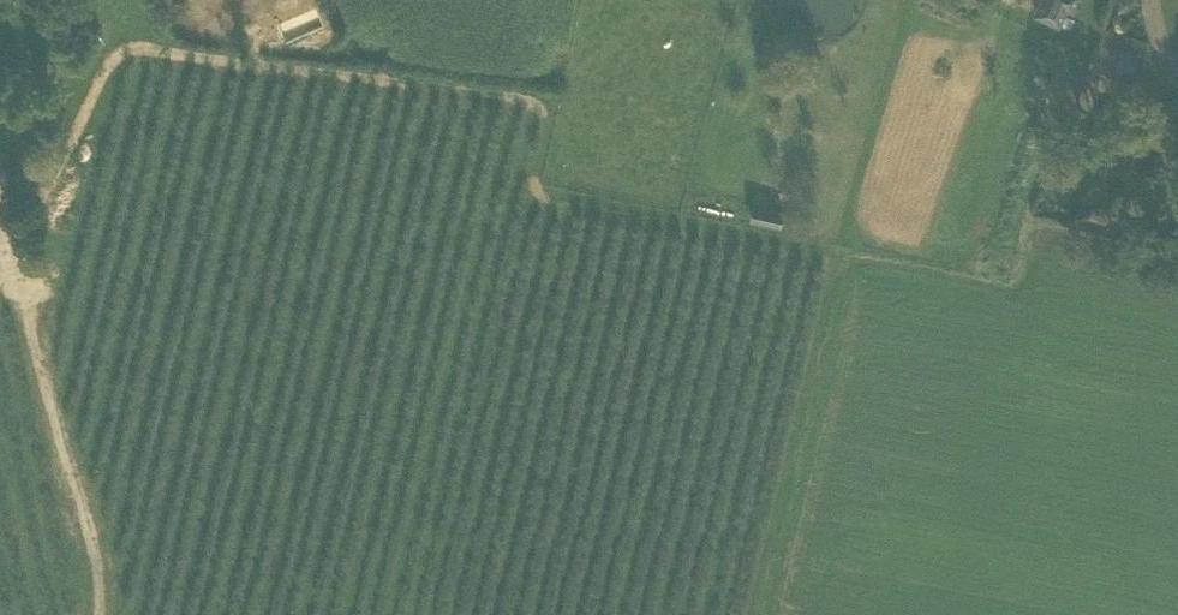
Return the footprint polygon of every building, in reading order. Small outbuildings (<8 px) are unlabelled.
[(1036,11),(1059,21),(1067,4),(1073,6),(1076,0),(1041,0),(1036,11)]
